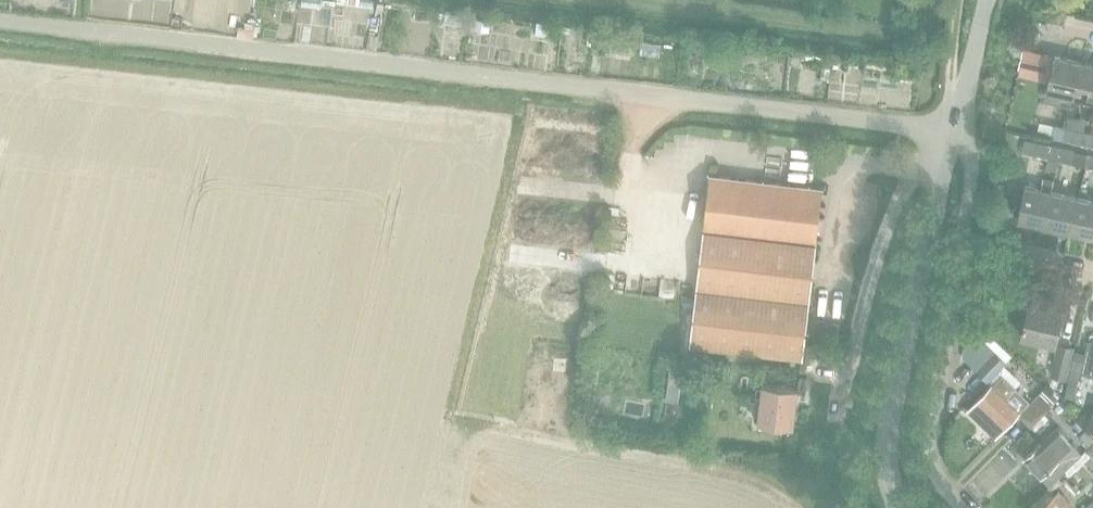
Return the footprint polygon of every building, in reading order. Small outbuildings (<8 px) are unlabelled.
[(300,6),(321,8),(322,0),(301,0),(300,6)] [(476,18),(474,29),(489,32),(491,21),(476,18)] [(536,23),(535,35),(548,37),(550,25),(536,23)] [(648,49),(664,50),(665,36),(649,35),(648,49)] [(368,36),(367,49),(378,50),(379,37),(368,36)] [(711,41),(710,53),(726,55),(727,50),(728,43),(711,41)] [(1080,62),(1053,56),(1022,49),(1017,71),(1019,72),(1018,75),(1047,82),(1046,89),(1057,92),(1055,103),(1070,106),(1073,95),(1080,62)] [(1080,62),(1073,95),(1092,100),(1092,65),(1080,62)] [(1063,139),(1066,127),(1053,124),(1050,136),(1063,139)] [(1076,142),(1078,130),(1066,127),(1063,139),(1076,142)] [(1034,142),(1032,154),(1046,157),(1047,157),(1044,170),(1056,173),(1059,160),(1061,148),(1049,145),(1034,142)] [(1061,148),(1059,160),(1071,163),(1085,166),(1087,154),(1074,150),(1061,148)] [(1085,166),(1092,168),(1092,155),(1087,154),(1085,166)] [(690,346),(800,359),(815,240),(816,240),(822,188),(709,175),(697,275),(698,275),(690,346)] [(1044,225),(1051,191),(1024,185),(1017,219),(1044,225)] [(1070,231),(1077,197),(1051,191),(1044,225),(1070,231)] [(1077,197),(1070,231),(1092,236),(1092,201),(1077,197)] [(985,270),(982,281),(993,284),(997,273),(985,270)] [(1053,344),(1061,308),(1029,300),(1021,337),(1053,344)] [(967,325),(962,358),(987,381),(1011,356),(1001,346),(995,352),(967,325)] [(1087,341),(1084,353),(1075,351),(1067,381),(1089,386),(1091,377),(1092,378),(1092,342),(1087,341)] [(1064,378),(1071,348),(1058,345),(1050,375),(1064,378)] [(670,363),(666,401),(678,402),(683,364),(670,363)] [(993,437),(1028,401),(1001,375),(967,411),(993,437)] [(763,383),(758,422),(792,426),(797,388),(763,383)] [(1029,426),(1056,399),(1044,387),(1017,414),(1029,426)] [(710,414),(712,401),(698,399),(696,413),(710,414)] [(1064,470),(1080,455),(1055,428),(1022,459),(1047,486),(1064,470)] [(1086,449),(1092,442),(1092,438),(1085,430),(1076,438),(1086,449)] [(1080,455),(1064,470),(1069,475),(1089,456),(1084,451),(1080,455)] [(1059,484),(1071,497),(1079,490),(1074,485),(1072,487),(1065,478),(1062,481),(1058,477),(1045,489),(1049,493),(1059,484)] [(1069,504),(1057,491),(1038,507),(1065,507),(1069,504)]
